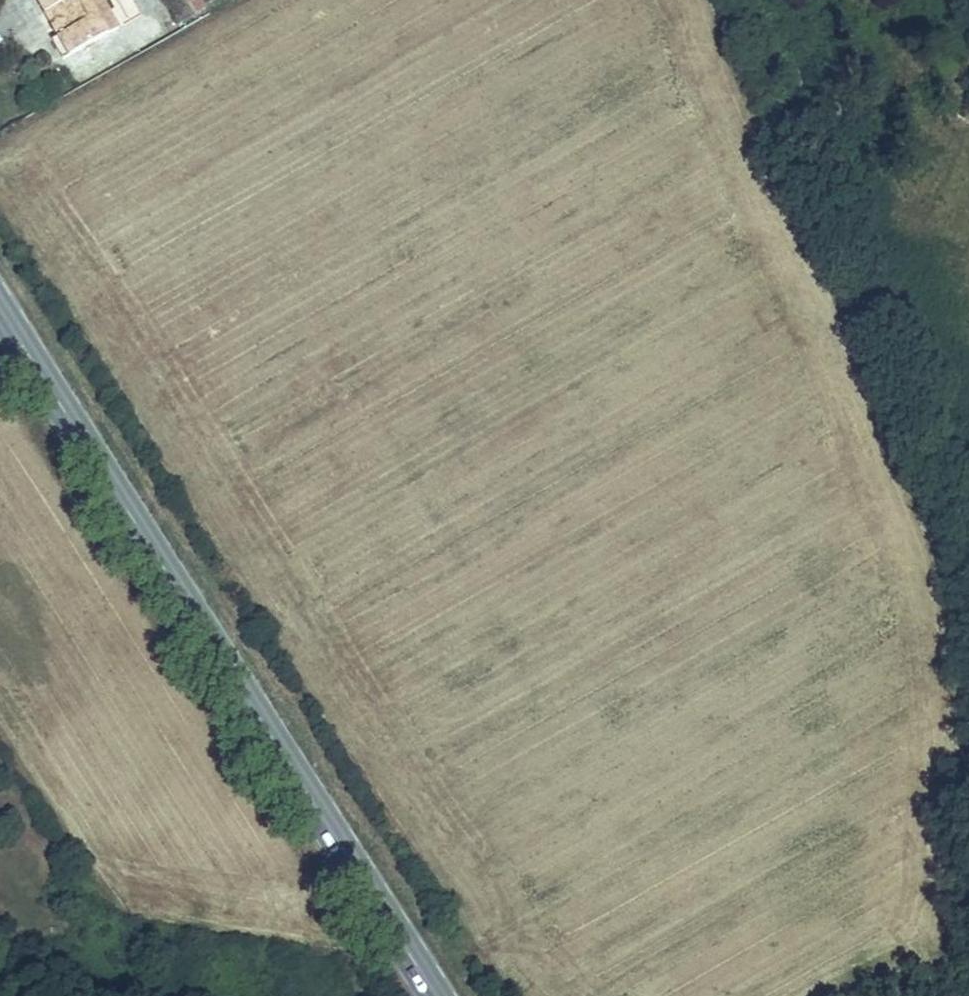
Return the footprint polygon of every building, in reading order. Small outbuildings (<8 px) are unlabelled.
[(63,43),(56,47),(66,63),(121,28),(103,0),(36,0),(63,43)]
